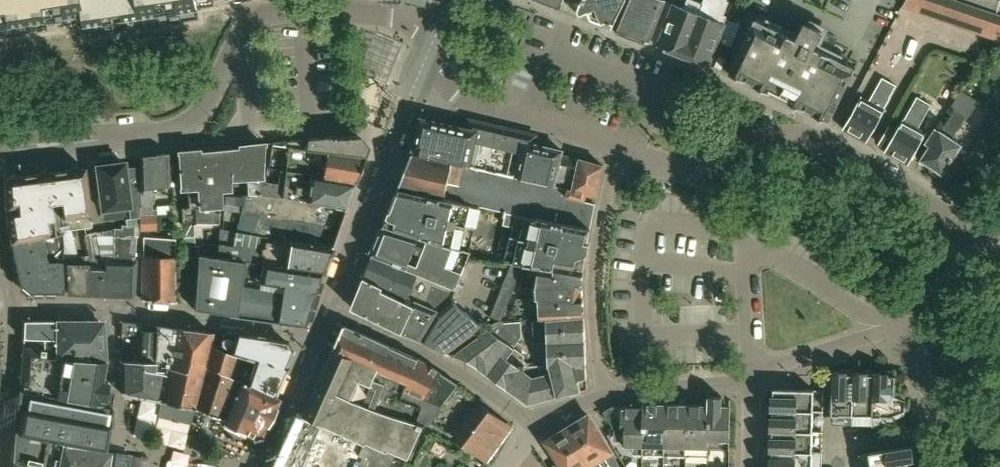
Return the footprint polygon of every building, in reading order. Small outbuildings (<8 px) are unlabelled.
[(125,23),(124,19),(158,14),(158,18),(180,15),(180,11),(196,9),(195,0),(0,0),(0,30),(13,28),(12,24),(46,19),(46,24),(68,20),(67,16),(83,14),(85,25),(103,22),(103,26),(125,23)] [(560,9),(564,0),(537,0),(560,9)] [(577,11),(580,16),(587,12),(591,20),(602,24),(607,22),(613,24),(611,28),(612,29),(626,0),(581,0),(577,11)] [(663,0),(627,0),(614,29),(649,43),(665,1),(663,0)] [(702,5),(690,0),(688,0),(685,9),(673,4),(657,46),(683,56),(703,5),(702,5)] [(725,24),(724,24),(727,17),(721,15),(726,3),(718,0),(704,0),(702,5),(703,5),(683,56),(709,66),(725,24)] [(959,0),(904,0),(902,6),(999,40),(999,38),(999,14),(959,0)] [(815,48),(823,30),(812,25),(804,42),(755,19),(729,73),(745,81),(750,72),(758,76),(753,85),(770,93),(771,90),(789,99),(788,101),(804,110),(809,101),(817,105),(813,113),(829,121),(855,68),(815,48)] [(867,141),(884,110),(883,110),(890,97),(896,85),(881,77),(868,101),(861,97),(844,128),(867,141)] [(918,129),(931,104),(917,96),(904,120),(903,120),(897,131),(889,126),(879,143),(887,148),(886,151),(908,164),(926,133),(918,129)] [(930,171),(935,175),(940,172),(943,173),(962,145),(952,138),(972,109),(970,108),(974,102),(965,96),(941,131),(936,128),(926,143),(930,146),(921,159),(930,165),(930,171)] [(421,118),(417,135),(413,152),(510,174),(521,176),(568,189),(572,190),(579,158),(562,154),(562,150),(534,144),(536,135),(469,119),(467,128),(421,118)] [(272,144),(287,146),(364,155),(367,146),(360,136),(272,141),(272,144)] [(264,143),(238,146),(241,178),(247,178),(249,195),(261,195),(262,182),(264,143)] [(241,178),(238,146),(199,150),(204,204),(193,205),(194,222),(207,222),(218,223),(219,203),(219,190),(229,190),(228,179),(241,178)] [(298,200),(300,193),(307,194),(305,201),(344,208),(364,155),(287,146),(285,159),(281,158),(278,184),(262,182),(261,195),(266,195),(287,197),(287,198),(298,200)] [(204,204),(199,150),(177,152),(179,189),(187,189),(188,207),(180,208),(182,223),(194,222),(193,205),(204,204)] [(566,197),(568,189),(521,176),(510,174),(413,152),(413,154),(399,187),(456,201),(472,204),(472,205),(482,207),(507,212),(537,219),(537,217),(559,222),(591,228),(595,204),(585,201),(566,197)] [(139,159),(140,187),(140,192),(139,215),(154,214),(156,214),(156,209),(152,210),(151,188),(169,186),(169,154),(139,158),(139,159)] [(603,165),(579,158),(572,190),(568,189),(566,197),(585,201),(586,192),(597,194),(603,165)] [(127,188),(123,163),(95,166),(101,210),(128,206),(129,219),(139,217),(139,215),(140,192),(140,187),(127,188)] [(91,228),(83,168),(3,178),(4,205),(10,243),(38,238),(38,237),(48,235),(62,233),(62,231),(91,228)] [(471,252),(482,207),(472,205),(472,204),(456,201),(399,187),(385,224),(470,252),(471,252)] [(224,195),(223,210),(240,212),(242,195),(224,195)] [(261,195),(249,195),(242,195),(240,212),(258,214),(337,228),(343,209),(344,208),(305,201),(298,200),(287,198),(287,197),(266,195),(261,195)] [(588,243),(591,228),(559,222),(537,217),(537,219),(507,212),(504,224),(512,226),(504,263),(508,264),(509,262),(523,264),(555,268),(555,264),(563,265),(584,269),(587,249),(582,247),(584,242),(588,243)] [(139,217),(139,230),(155,229),(154,214),(139,215),(139,217)] [(330,247),(337,228),(258,214),(250,234),(272,238),(330,247)] [(134,238),(135,226),(114,224),(113,259),(103,259),(98,232),(84,236),(88,256),(65,255),(67,293),(132,296),(135,238),(134,238)] [(452,299),(470,252),(385,224),(364,276),(383,286),(382,290),(413,304),(415,300),(440,311),(452,299)] [(320,272),(330,247),(272,238),(250,234),(219,229),(218,243),(217,255),(222,257),(222,258),(227,259),(227,257),(239,260),(239,259),(320,272)] [(40,237),(38,238),(10,243),(20,289),(26,293),(62,293),(61,262),(46,262),(40,237)] [(142,300),(174,302),(174,239),(143,237),(142,296),(142,300)] [(226,315),(304,326),(320,272),(239,259),(239,260),(227,257),(227,259),(222,258),(222,257),(217,255),(197,251),(194,304),(193,309),(197,309),(197,310),(226,314),(226,315)] [(502,320),(523,264),(509,262),(508,264),(488,315),(502,320)] [(580,289),(584,269),(563,265),(555,264),(555,268),(554,274),(538,272),(536,287),(536,297),(539,297),(540,312),(546,312),(547,319),(585,316),(583,295),(577,296),(577,290),(580,289)] [(421,338),(436,313),(440,311),(415,300),(413,304),(382,290),(383,286),(364,276),(352,307),(402,332),(421,338)] [(485,327),(452,299),(440,311),(436,313),(421,338),(451,354),(485,327)] [(588,388),(585,316),(547,319),(530,320),(532,345),(543,344),(544,365),(550,365),(558,396),(588,388)] [(56,339),(56,358),(106,361),(103,325),(99,321),(23,321),(23,338),(56,339)] [(550,365),(544,365),(525,366),(525,355),(514,347),(522,335),(521,321),(503,323),(502,321),(488,328),(454,355),(468,359),(528,404),(558,396),(550,365)] [(159,401),(165,371),(154,370),(155,326),(122,322),(121,333),(140,335),(139,347),(134,349),(133,357),(138,360),(138,362),(121,361),(121,393),(159,401)] [(344,325),(334,348),(408,381),(405,388),(425,398),(440,372),(424,363),(424,362),(413,356),(344,325)] [(193,409),(212,333),(155,326),(154,370),(165,371),(167,371),(161,401),(158,415),(190,422),(193,409)] [(242,365),(237,381),(240,383),(246,384),(247,382),(270,394),(290,349),(286,340),(235,332),(233,332),(222,332),(218,347),(231,351),(256,357),(252,369),(242,365)] [(106,361),(56,358),(44,357),(45,349),(22,347),(19,386),(21,386),(21,391),(19,390),(19,391),(105,407),(108,383),(102,381),(106,361)] [(240,383),(237,381),(227,375),(234,357),(212,348),(207,368),(194,409),(224,420),(240,383)] [(408,381),(334,348),(304,414),(362,442),(381,449),(381,448),(408,457),(426,424),(428,425),(443,406),(441,406),(458,384),(440,372),(425,398),(405,388),(408,381)] [(831,414),(852,415),(853,371),(846,371),(832,371),(832,377),(831,414)] [(852,415),(873,415),(874,372),(867,372),(866,372),(854,371),(853,371),(852,415)] [(894,394),(895,372),(887,372),(875,372),(874,372),(873,415),(894,416),(894,414),(904,410),(905,410),(906,399),(904,399),(894,394)] [(278,397),(270,394),(247,382),(246,384),(240,383),(224,420),(223,421),(252,435),(260,433),(278,397)] [(814,410),(815,389),(771,388),(771,409),(814,410)] [(113,408),(105,407),(19,391),(17,409),(21,409),(21,414),(19,422),(17,432),(17,433),(50,439),(105,449),(106,439),(107,430),(109,425),(112,425),(113,408)] [(729,448),(730,404),(722,404),(722,399),(722,396),(708,396),(708,400),(708,404),(708,448),(729,448)] [(664,455),(665,403),(657,403),(643,402),(642,406),(642,446),(642,455),(664,455)] [(454,437),(486,460),(510,427),(494,416),(494,415),(478,403),(454,437)] [(686,455),(687,403),(678,403),(665,403),(664,455),(686,455)] [(708,448),(708,404),(699,403),(687,403),(686,455),(707,456),(708,448)] [(642,446),(642,406),(635,406),(612,406),(603,411),(613,428),(624,429),(624,446),(642,446)] [(814,430),(814,410),(771,409),(770,429),(814,430)] [(407,459),(361,443),(303,415),(280,466),(404,466),(407,459)] [(589,415),(575,423),(598,460),(604,456),(611,466),(621,466),(589,415)] [(575,423),(560,433),(581,466),(586,466),(598,460),(575,423)] [(813,451),(814,430),(770,429),(770,450),(813,451)] [(48,448),(50,439),(17,433),(17,432),(15,432),(12,461),(13,461),(13,462),(19,463),(18,466),(23,466),(23,465),(36,466),(46,466),(48,448)] [(560,433),(546,441),(557,458),(563,466),(581,466),(560,433)] [(111,452),(105,451),(105,449),(50,439),(48,448),(46,466),(108,466),(111,452)] [(915,466),(912,446),(869,452),(871,466),(914,466),(915,466)] [(813,451),(770,450),(769,466),(813,466),(813,451)]
